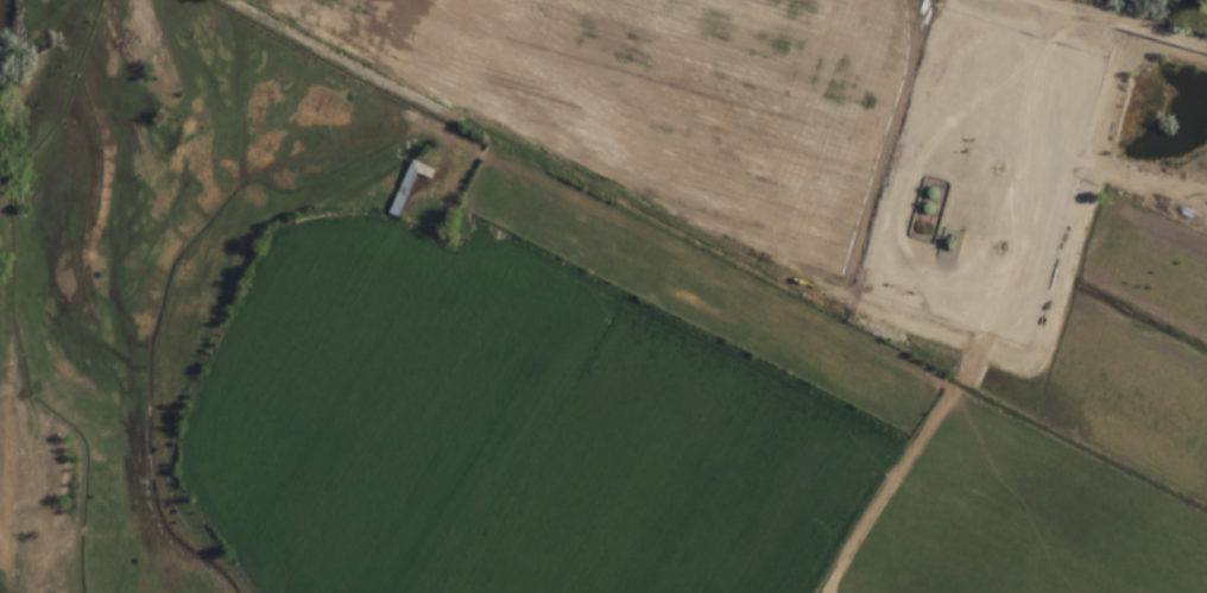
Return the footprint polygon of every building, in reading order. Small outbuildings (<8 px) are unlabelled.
[(434,170),(411,160),(387,213),(397,218),(418,174),(429,180),(434,170)]
